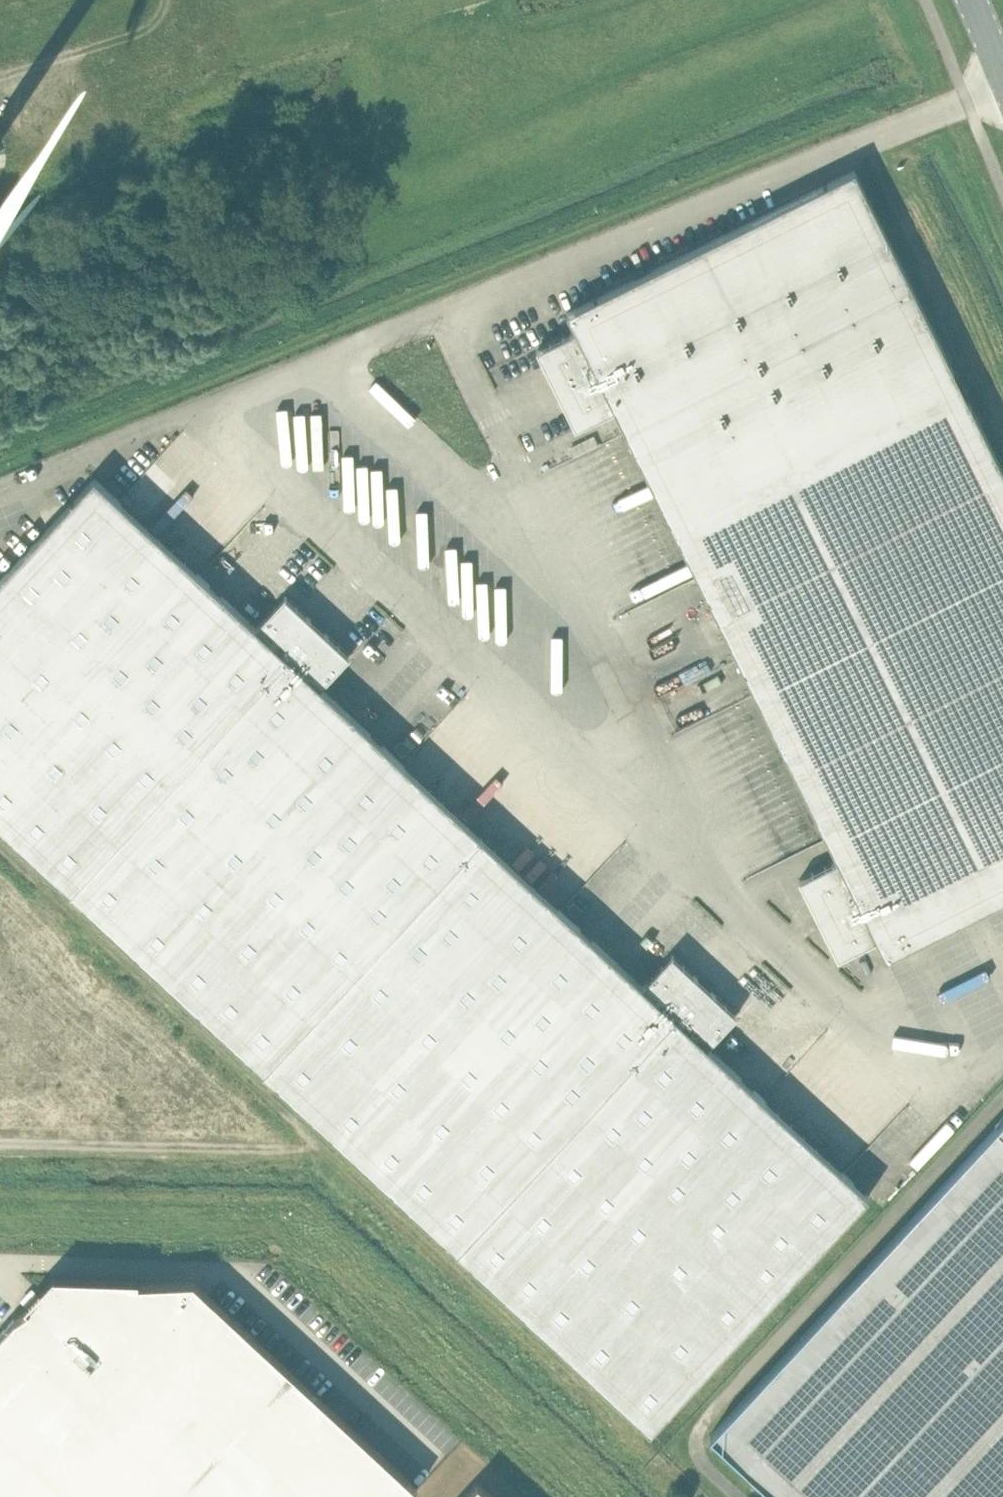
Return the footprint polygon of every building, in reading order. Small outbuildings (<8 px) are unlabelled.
[(697,577),(837,860),(798,880),(838,959),(877,940),(886,958),(1002,899),(1002,470),(854,170),(566,313),(575,330),(536,350),(575,429),(614,410),(697,577)] [(0,580),(0,828),(650,1432),(869,1196),(708,1046),(737,1015),(672,954),(643,986),(321,687),(350,656),(285,595),(256,627),(95,478),(0,580)] [(434,753),(446,762),(457,747),(444,738),(434,753)] [(458,751),(445,763),(452,771),(465,759),(458,751)] [(711,1434),(778,1496),(1002,1496),(1002,1118),(711,1434)] [(419,1489),(195,1282),(159,1283),(140,1285),(140,1278),(56,1275),(27,1307),(31,1310),(17,1319),(0,1337),(0,1496),(412,1496),(419,1489)] [(478,1482),(464,1496),(494,1496),(478,1482)]
